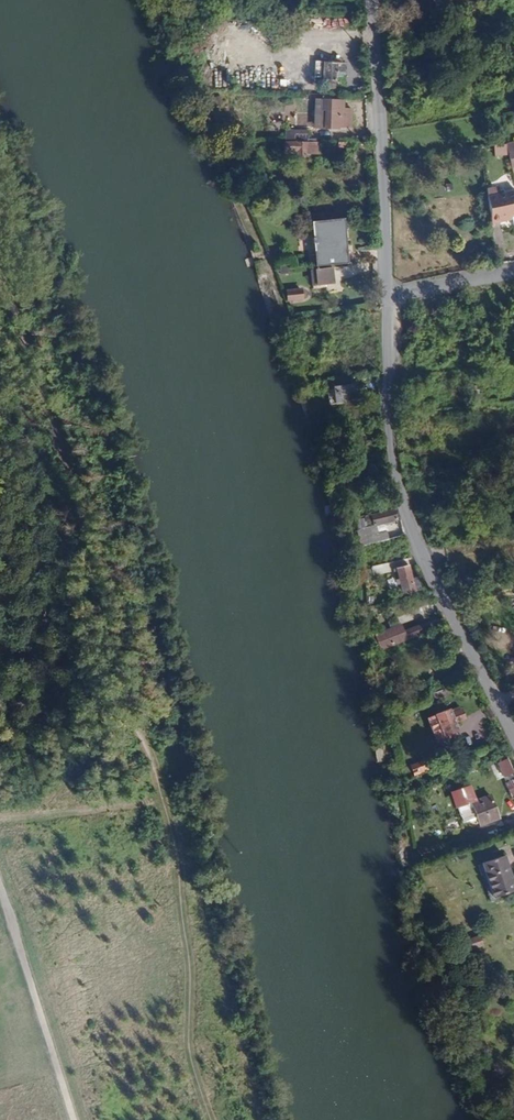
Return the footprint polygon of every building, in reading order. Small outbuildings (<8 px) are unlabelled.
[(213,17),(214,9),(201,8),(201,17),(213,17)] [(340,72),(340,63),(334,63),(328,63),(318,63),(317,82),(319,82),(318,88),(330,88),(330,72),(340,72)] [(317,110),(317,101),(311,101),(310,129),(321,129),(321,118),(317,118),(317,110)] [(334,101),(323,101),(317,101),(317,110),(322,111),(321,118),(321,129),(334,129),(334,128),(347,128),(347,110),(334,110),(334,101)] [(282,143),(306,142),(306,140),(306,129),(282,130),(282,141),(282,143)] [(314,143),(306,142),(282,143),(282,153),(294,153),(294,158),(304,157),(304,155),(315,155),(315,142),(314,143)] [(488,198),(491,225),(500,222),(499,220),(513,217),(513,192),(488,198)] [(288,215),(285,205),(273,208),(276,218),(288,215)] [(314,247),(315,256),(339,253),(337,242),(342,241),(340,222),(311,226),(312,230),(315,229),(317,247),(314,247)] [(316,266),(337,265),(337,264),(336,256),(344,255),(342,241),(337,242),(339,253),(315,256),(316,266)] [(345,263),(344,255),(336,256),(337,264),(345,263)] [(330,267),(317,269),(319,285),(332,284),(330,267)] [(300,300),(299,291),(285,292),(287,301),(300,300)] [(330,365),(317,367),(319,377),(332,375),(330,365)] [(354,386),(340,388),(332,389),(332,394),(328,394),(329,405),(357,401),(354,386)] [(382,511),(365,516),(368,527),(396,520),(393,508),(382,511)] [(407,551),(403,535),(390,538),(392,547),(394,555),(407,551)] [(390,538),(383,540),(385,547),(388,548),(392,547),(390,538)] [(387,563),(373,566),(375,574),(389,571),(387,563)] [(409,566),(397,569),(402,594),(420,590),(418,578),(412,579),(409,566)] [(472,608),(475,617),(494,610),(491,600),(472,608)] [(405,639),(406,641),(423,634),(419,626),(403,632),(400,625),(375,635),(380,648),(405,639)] [(418,693),(419,697),(435,692),(431,680),(410,687),(413,695),(418,693)] [(451,691),(450,687),(435,692),(436,695),(451,691)] [(449,709),(443,711),(444,716),(436,719),(440,729),(435,731),(439,742),(454,736),(452,732),(458,730),(454,722),(464,718),(460,709),(451,713),(449,710),(449,709)] [(444,716),(443,711),(434,715),(436,719),(444,716)] [(440,729),(436,719),(431,722),(435,731),(440,729)] [(509,758),(503,760),(506,768),(512,766),(509,758)] [(425,760),(412,766),(415,773),(428,767),(425,760)] [(505,784),(512,799),(513,798),(513,780),(505,784)] [(470,803),(475,815),(493,809),(488,796),(470,803)] [(493,809),(475,815),(479,827),(497,821),(493,809)] [(482,876),(486,875),(494,897),(513,890),(513,887),(503,856),(478,865),(482,876)] [(486,875),(482,876),(491,903),(495,901),(494,897),(486,875)] [(480,932),(467,936),(471,946),(483,941),(480,932)]
